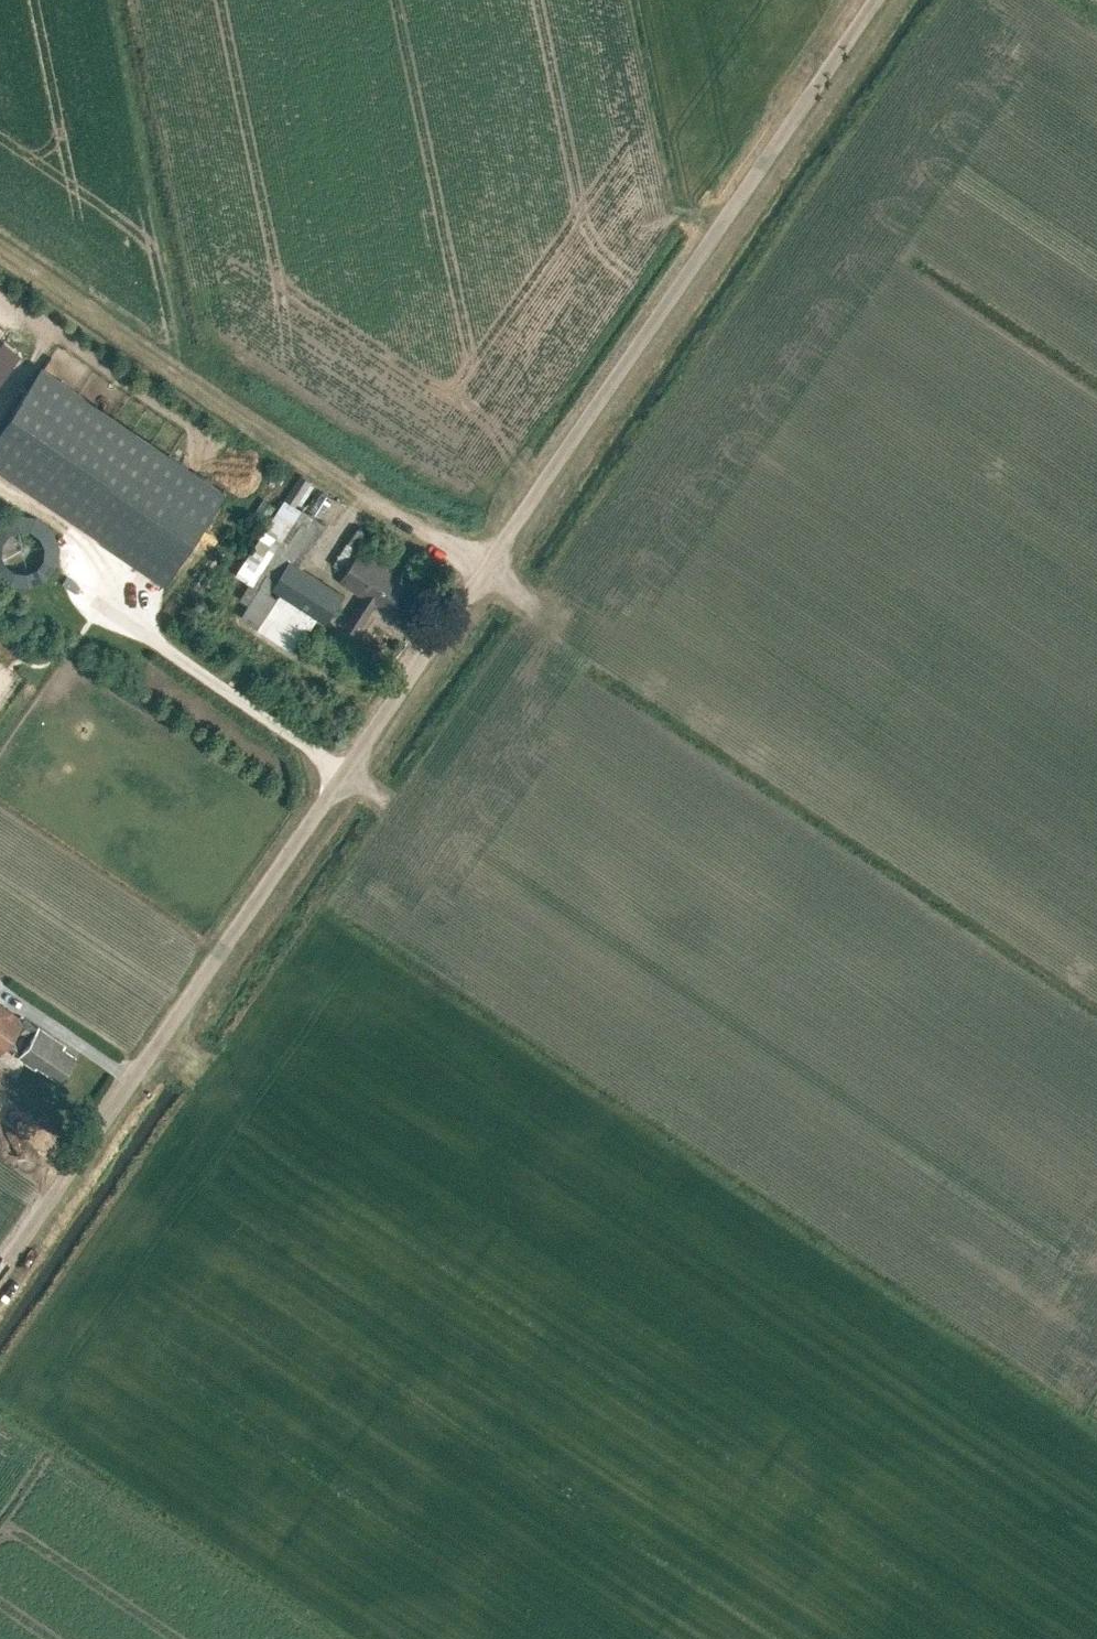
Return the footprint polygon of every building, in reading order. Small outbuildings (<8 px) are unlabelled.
[(0,430),(0,472),(164,582),(225,491),(42,367),(0,430)] [(290,559),(294,562),(321,520),(308,513),(295,505),(312,480),(300,473),(234,573),(258,589),(241,615),(260,626),(273,607),(307,627),(314,614),(272,588),(290,559)] [(50,583),(57,518),(0,512),(0,577),(50,583)] [(366,611),(374,600),(392,612),(412,581),(391,568),(390,570),(386,567),(388,565),(360,547),(369,534),(357,526),(331,564),(346,573),(341,581),(362,595),(342,625),(356,633),(359,630),(369,613),(366,611)] [(345,595),(294,562),(290,559),(272,588),(314,614),(327,623),(345,595)] [(308,629),(307,627),(273,607),(260,626),(259,627),(293,650),(308,629)] [(0,1004),(0,1053),(6,1044),(19,1053),(17,1055),(35,1068),(36,1066),(57,1080),(74,1055),(63,1047),(65,1044),(37,1025),(36,1028),(0,1004)]
